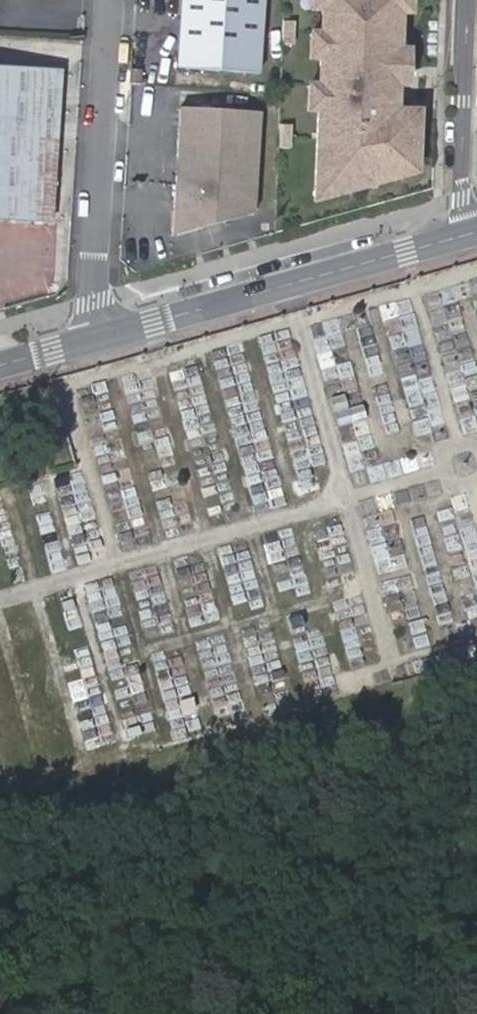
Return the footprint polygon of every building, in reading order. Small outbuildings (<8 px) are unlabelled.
[(263,0),(184,0),(180,64),(260,67),(263,0)] [(308,185),(348,187),(390,176),(391,155),(406,155),(407,127),(398,127),(398,108),(388,108),(393,0),(316,0),(308,185)] [(142,66),(131,66),(131,82),(141,82),(142,66)] [(17,217),(24,70),(0,69),(0,216),(17,217)] [(58,72),(24,70),(17,217),(51,218),(58,72)] [(216,109),(180,106),(172,233),(211,223),(216,109)] [(260,111),(216,109),(211,223),(254,211),(260,111)]
